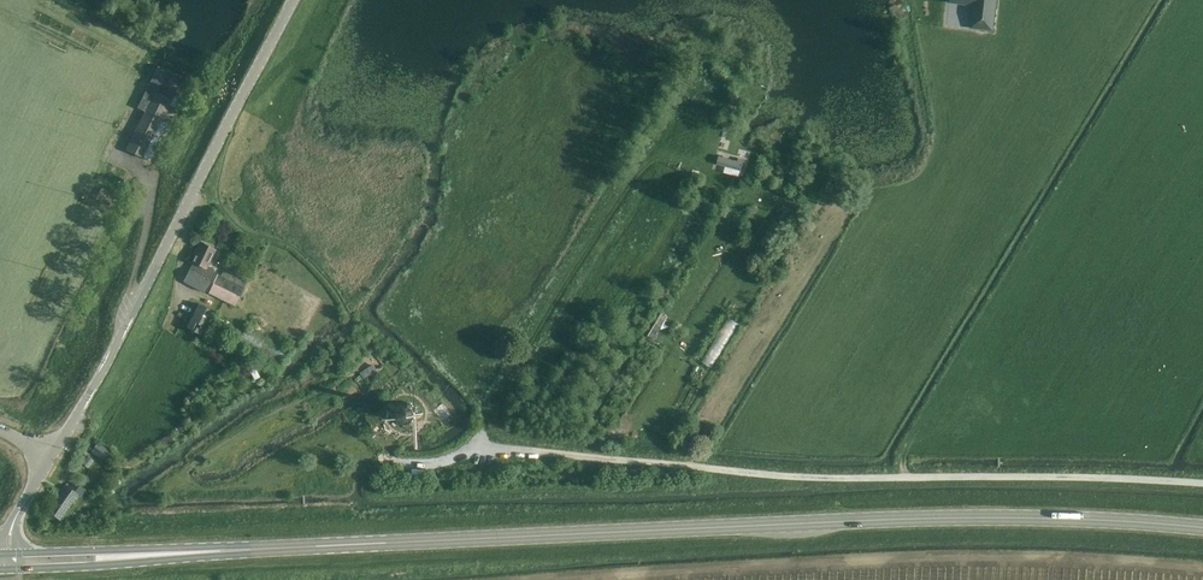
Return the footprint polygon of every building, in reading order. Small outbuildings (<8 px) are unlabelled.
[(977,23),(992,25),(995,0),(980,0),(977,23)] [(143,157),(151,161),(169,123),(162,119),(169,105),(176,108),(181,99),(174,95),(183,78),(158,66),(137,108),(144,111),(125,149),(143,157)] [(717,163),(741,170),(743,159),(738,158),(737,160),(719,155),(717,163)] [(183,282),(204,293),(210,282),(209,281),(214,269),(207,266),(216,250),(201,242),(191,261),(194,263),(190,270),(183,282)] [(208,293),(234,306),(246,282),(223,271),(221,275),(218,274),(208,293)] [(214,311),(199,304),(187,328),(201,335),(214,311)] [(654,340),(662,327),(655,323),(647,336),(654,340)] [(246,327),(237,344),(279,366),(288,349),(246,327)] [(396,420),(403,427),(413,426),(419,417),(417,407),(410,402),(399,404),(395,411),(396,420)] [(443,422),(446,425),(454,417),(452,415),(452,414),(444,403),(434,411),(443,422)] [(695,437),(700,428),(693,424),(688,433),(695,437)] [(168,435),(161,440),(165,445),(172,440),(168,435)] [(110,451),(97,442),(91,451),(103,460),(110,451)] [(93,460),(87,456),(82,463),(87,467),(93,460)] [(47,511),(60,520),(77,494),(80,496),(84,490),(74,483),(70,489),(65,485),(47,511)]
